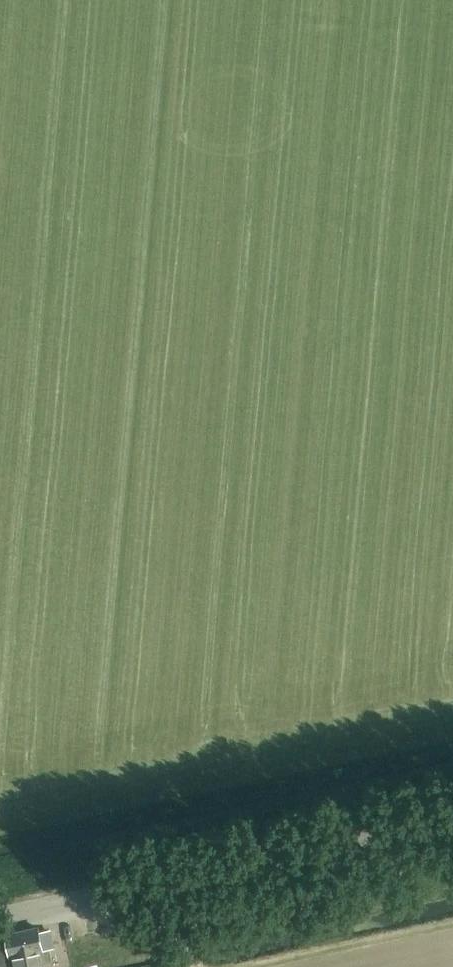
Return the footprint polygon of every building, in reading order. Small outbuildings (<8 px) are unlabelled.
[(15,966),(43,966),(40,951),(56,948),(52,930),(38,932),(38,929),(6,936),(11,958),(13,958),(15,966)]
